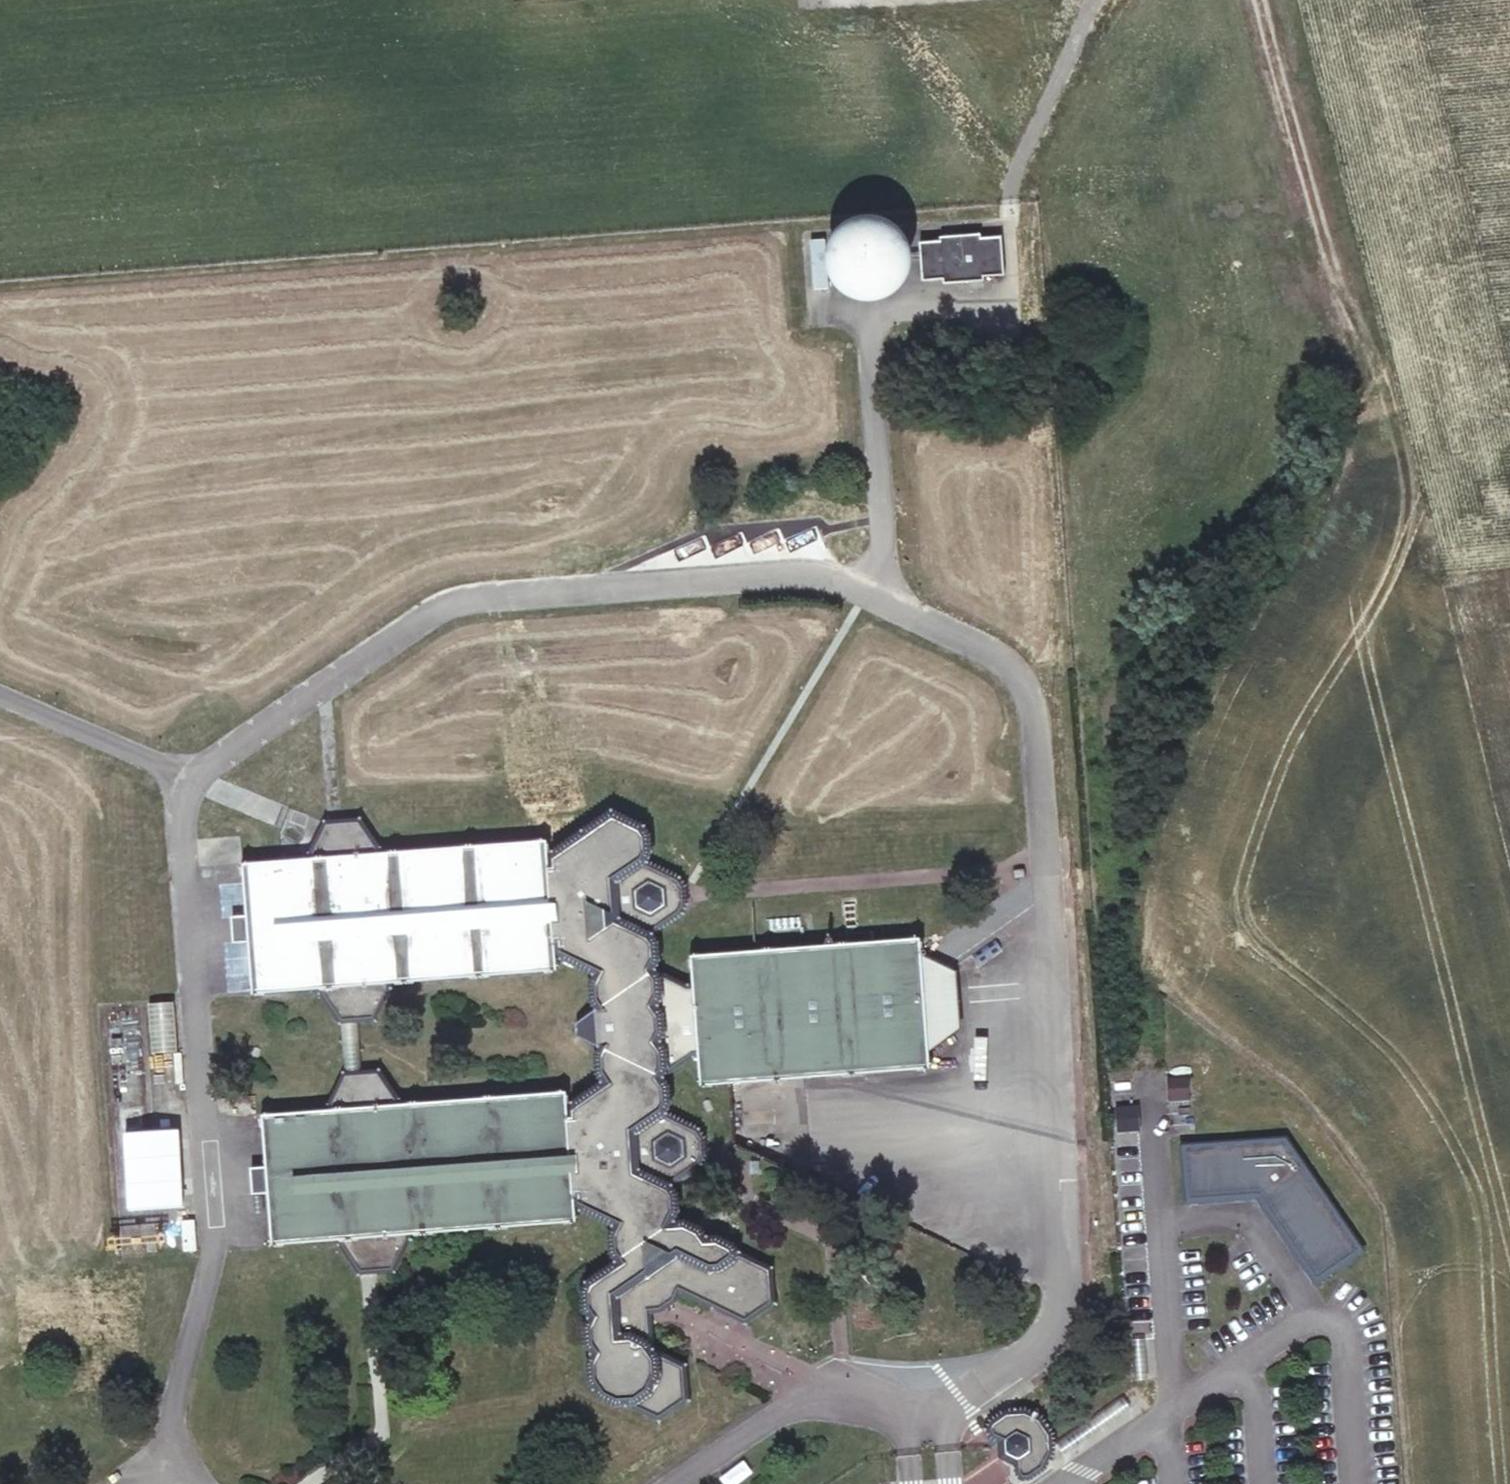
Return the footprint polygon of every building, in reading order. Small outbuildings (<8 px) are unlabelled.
[(938,241),(916,243),(919,282),(936,281),(937,289),(984,285),(984,278),(1002,277),(998,236),(979,238),(977,233),(938,237),(938,241)] [(332,1243),(333,1248),(353,1278),(393,1274),(407,1243),(405,1237),(493,1228),(571,1221),(570,1213),(578,1213),(611,1228),(606,1236),(609,1260),(611,1263),(586,1281),(580,1288),(579,1294),(581,1311),(585,1322),(583,1334),(585,1352),(588,1361),(585,1371),(587,1382),(589,1391),(598,1403),(613,1410),(620,1408),(663,1424),(690,1403),(688,1373),(657,1353),(655,1318),(681,1299),(750,1327),(778,1307),(775,1273),(743,1257),(737,1249),(720,1240),(709,1239),(701,1231),(693,1227),(687,1224),(677,1222),(679,1216),(678,1196),(674,1186),(704,1163),(706,1156),(703,1137),(699,1130),(668,1113),(672,1104),(669,1088),(664,1079),(668,1068),(666,1054),(661,1040),(665,1032),(664,1019),(658,1004),(661,996),(661,980),(655,969),(659,961),(657,938),(654,933),(681,913),(687,902),(685,885),(680,876),(676,873),(647,856),(649,852),(648,828),(644,822),(610,806),(555,842),(542,843),(542,837),(373,850),(373,847),(355,814),(318,818),(301,852),(301,857),(237,863),(247,994),(313,987),(312,994),(331,1021),(371,1018),(385,988),(385,981),(550,966),(551,956),(560,955),(590,970),(587,980),(589,998),(594,1006),(572,1024),(573,1033),(596,1045),(593,1054),(596,1076),(599,1084),(574,1102),(565,1104),(562,1092),(394,1107),(394,1101),(374,1073),(340,1077),(322,1109),(322,1115),(258,1121),(268,1249),(332,1243)] [(924,970),(921,939),(691,957),(702,1086),(932,1066),(930,1035),(935,1035),(952,1026),(963,1017),(966,1009),(967,999),(966,992),(961,984),(935,969),(924,970)] [(177,1003),(152,1004),(153,1050),(177,1050),(177,1003)] [(1361,1248),(1285,1138),(1184,1145),(1187,1180),(1196,1179),(1197,1198),(1258,1194),(1309,1269),(1325,1258),(1333,1268),(1361,1248)] [(997,1443),(998,1454),(1016,1463),(1015,1471),(1019,1479),(1031,1478),(1040,1475),(1050,1463),(1054,1451),(1055,1438),(1052,1429),(1042,1416),(1033,1411),(1025,1408),(1005,1410),(988,1419),(984,1429),(997,1443)]
